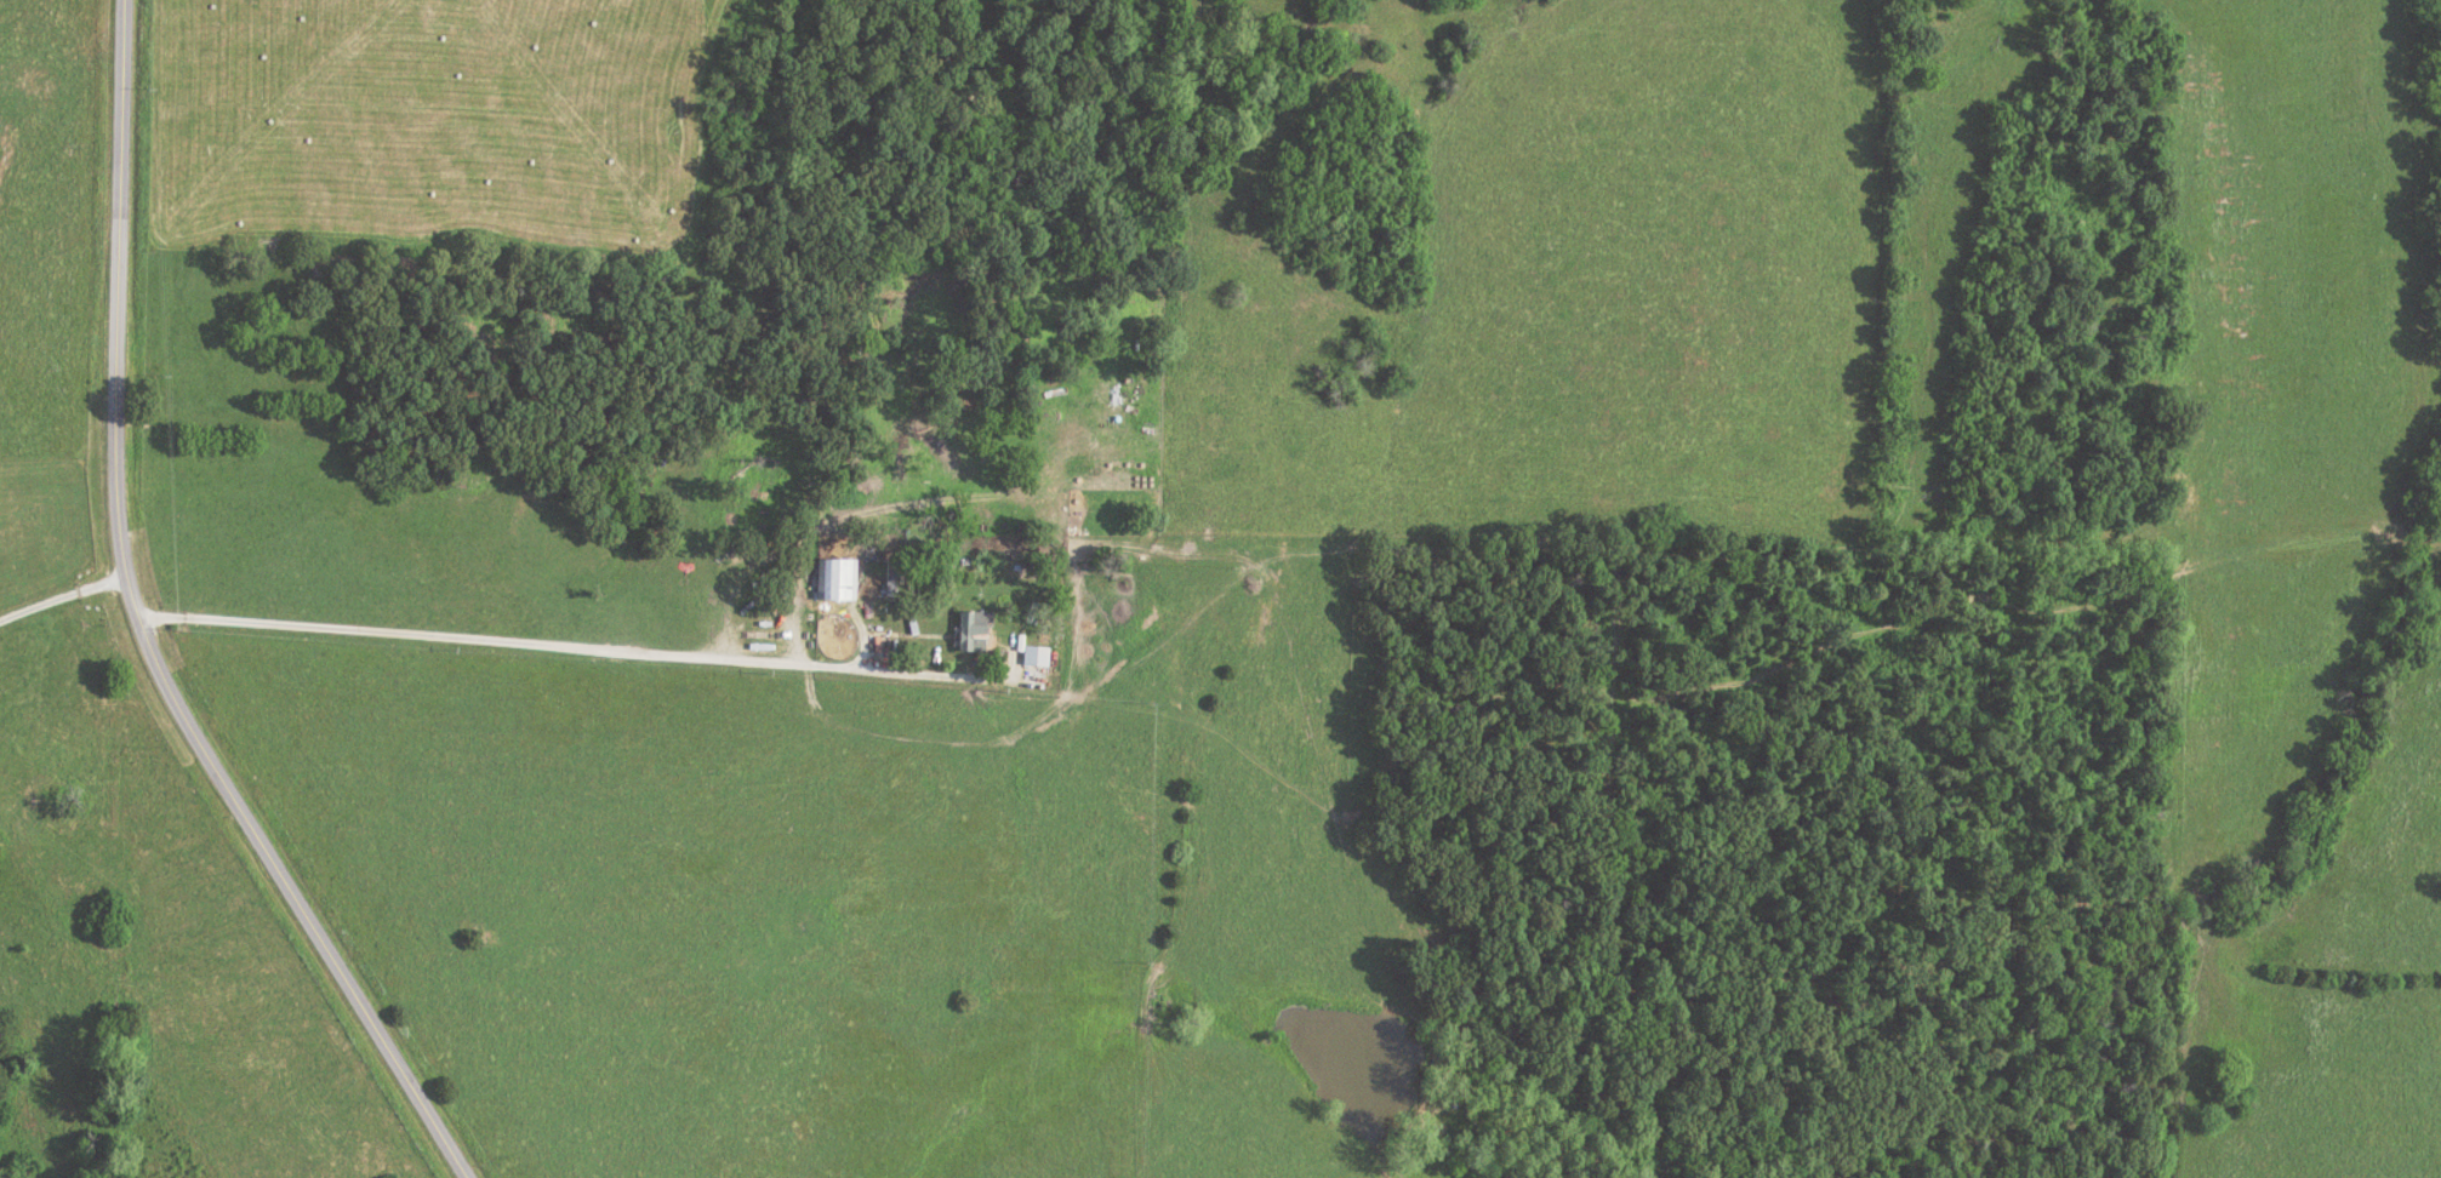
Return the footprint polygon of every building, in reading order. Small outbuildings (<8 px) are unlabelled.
[(817,600),(855,600),(855,559),(817,559),(817,600)] [(956,651),(983,651),(983,611),(956,611),(956,651)] [(1047,645),(1023,646),(1023,665),(1048,665),(1047,645)]
